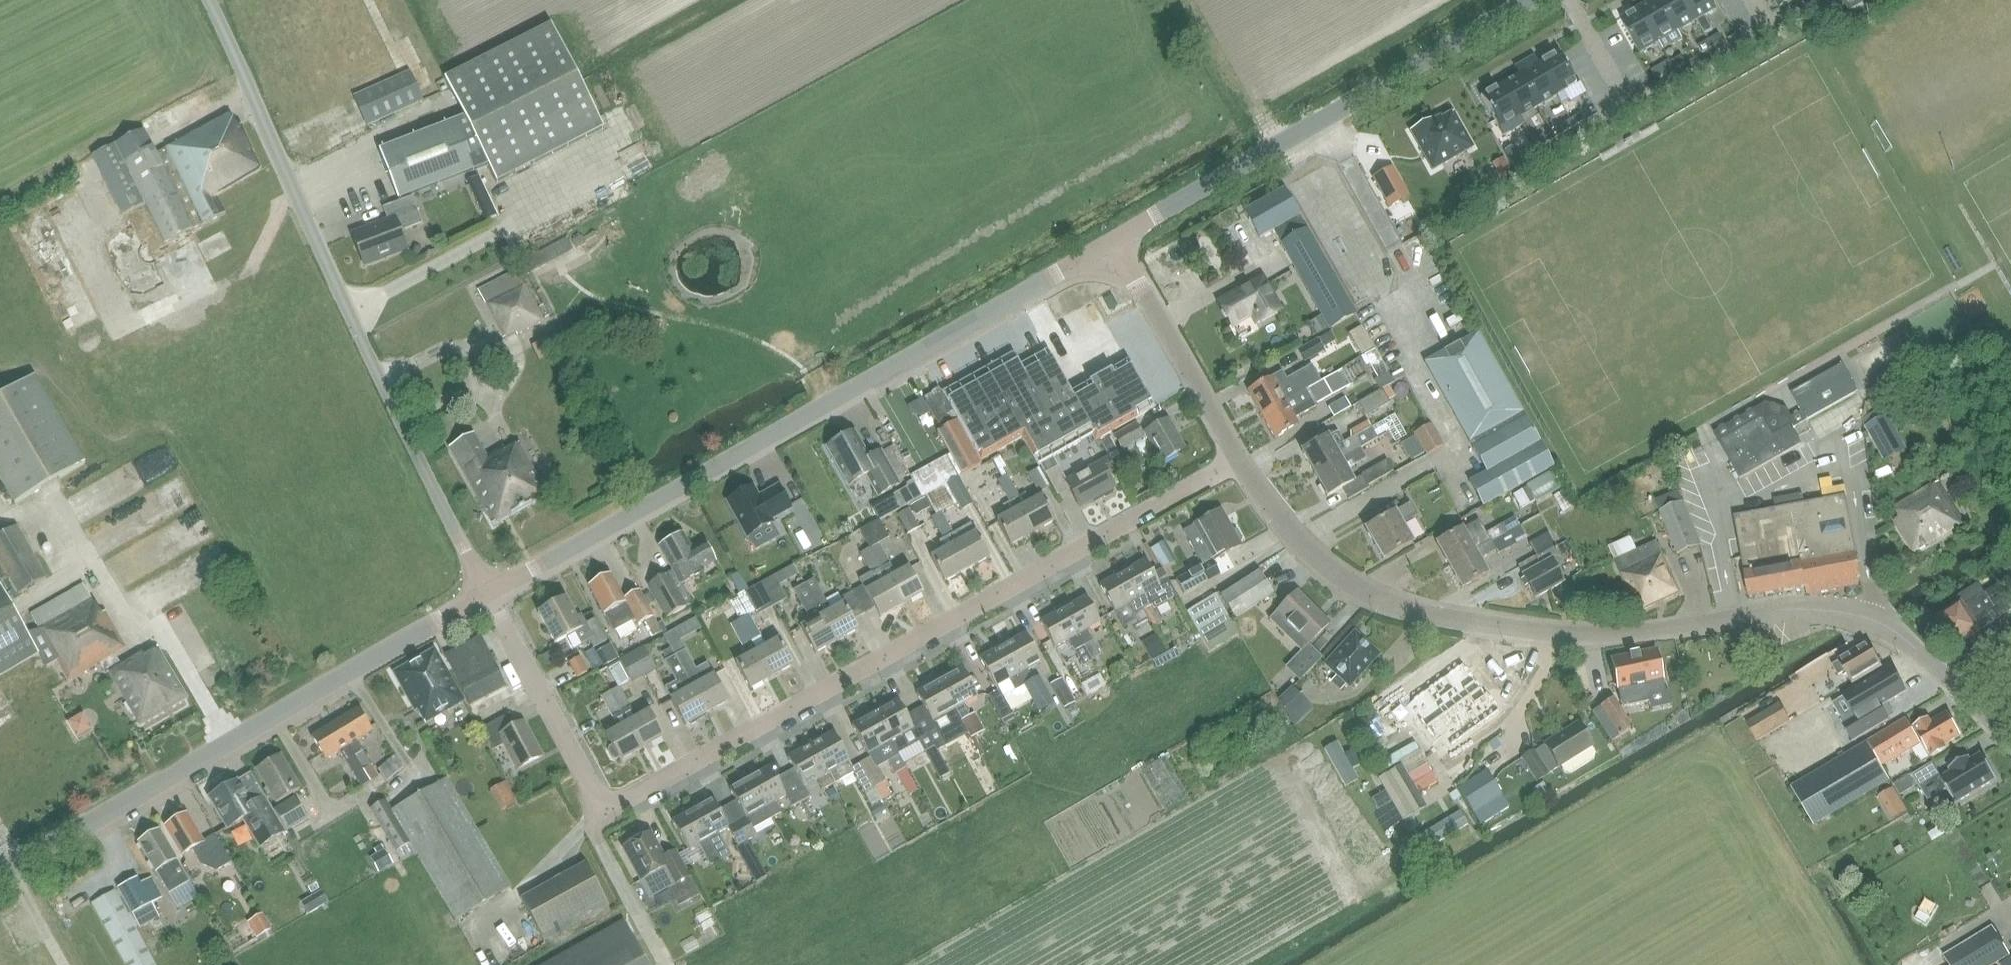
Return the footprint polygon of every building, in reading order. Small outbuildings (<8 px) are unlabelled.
[(1661,0),(1656,0),(1641,9),(1660,42),(1659,42),(1663,49),(1672,44),(1668,37),(1678,31),(1661,0)] [(1686,0),(1661,0),(1678,31),(1697,20),(1686,0)] [(1697,20),(1705,34),(1713,30),(1705,16),(1717,9),(1711,0),(1686,0),(1697,20)] [(1795,0),(1776,0),(1781,8),(1795,0)] [(1660,42),(1641,9),(1621,20),(1640,53),(1659,42),(1660,42)] [(431,130),(378,151),(399,201),(451,181),(471,172),(468,160),(481,153),(497,184),(604,129),(588,97),(550,23),(525,36),(444,79),(464,117),(455,121),(431,130)] [(1709,40),(1713,47),(1723,41),(1719,34),(1709,40)] [(1713,47),(1709,40),(1698,46),(1702,53),(1713,47)] [(1557,52),(1537,63),(1556,96),(1561,105),(1569,101),(1564,92),(1576,85),(1557,52)] [(1686,63),(1682,56),(1671,62),(1675,69),(1686,63)] [(1538,107),(1556,96),(1537,63),(1519,74),(1538,107)] [(1657,80),(1669,73),(1663,64),(1651,71),(1657,80)] [(366,127),(423,101),(409,71),(353,97),(366,127)] [(1538,107),(1519,74),(1500,85),(1519,118),(1519,117),(1538,107)] [(1519,118),(1500,85),(1480,96),(1503,136),(1523,124),(1519,117),(1519,118)] [(1432,119),(1410,131),(1432,170),(1473,147),(1453,113),(1441,119),(1440,117),(1433,121),(1432,119)] [(1570,120),(1574,127),(1584,121),(1580,114),(1570,120)] [(156,153),(145,130),(145,129),(91,155),(121,215),(145,204),(164,243),(226,213),(217,196),(264,173),(241,125),(235,127),(229,115),(156,153)] [(1574,127),(1570,120),(1559,126),(1563,133),(1574,127)] [(1543,135),(1532,141),(1536,148),(1547,142),(1543,135)] [(1521,156),(1511,162),(1515,169),(1525,163),(1521,156)] [(1392,168),(1374,178),(1390,207),(1401,200),(1394,186),(1400,183),(1392,168)] [(1243,213),(1259,240),(1299,217),(1284,189),(1243,213)] [(383,209),(387,219),(351,234),(364,268),(409,251),(401,232),(422,223),(412,197),(383,209)] [(1307,228),(1293,236),(1280,244),(1329,330),(1355,314),(1307,228)] [(137,259),(115,269),(119,278),(130,273),(134,283),(146,278),(137,259)] [(517,336),(542,323),(541,321),(536,310),(540,307),(519,269),(478,290),(486,305),(485,305),(502,339),(504,338),(504,339),(516,333),(517,336)] [(1262,278),(1221,302),(1234,326),(1251,316),(1255,323),(1280,309),(1262,278)] [(1468,482),(1482,507),(1554,468),(1478,333),(1425,362),(1469,443),(1471,443),(1473,447),(1472,447),(1485,472),(1468,482)] [(1298,350),(1305,362),(1324,352),(1317,340),(1298,350)] [(1354,351),(1362,369),(1373,364),(1366,347),(1354,351)] [(991,365),(942,392),(955,417),(958,421),(980,461),(1022,439),(1037,467),(1041,465),(1045,473),(1058,466),(1054,457),(1094,435),(1096,438),(1149,407),(1154,404),(1126,356),(1068,389),(1046,351),(1018,366),(1011,354),(999,361),(991,365)] [(1842,363),(1791,393),(1807,421),(1855,393),(1856,387),(1842,363)] [(955,417),(942,392),(940,387),(931,392),(921,375),(878,399),(906,447),(911,444),(918,457),(937,446),(922,418),(931,414),(938,426),(955,417)] [(0,396),(0,479),(15,505),(85,463),(34,376),(0,396)] [(1261,415),(1307,389),(1301,381),(1281,393),(1272,377),(1247,391),(1261,415)] [(1334,396),(1324,380),(1324,379),(1307,389),(1316,406),(1334,396)] [(1295,419),(1316,406),(1307,389),(1261,415),(1274,439),(1299,426),(1295,419)] [(1358,403),(1366,417),(1389,403),(1381,390),(1358,403)] [(1768,414),(1719,442),(1740,479),(1802,444),(1793,429),(1797,427),(1792,418),(1789,420),(1768,414)] [(1907,450),(1888,415),(1865,428),(1885,463),(1907,450)] [(1161,463),(1186,449),(1169,418),(1143,432),(1141,433),(1136,423),(1112,436),(1120,451),(1142,440),(1146,447),(1150,444),(1161,463)] [(982,464),(980,461),(958,421),(936,432),(949,455),(910,476),(922,498),(946,485),(959,478),(961,477),(960,475),(976,467),(982,464)] [(1444,445),(1432,424),(1414,433),(1426,455),(1444,445)] [(1328,435),(1300,450),(1314,474),(1360,448),(1377,438),(1376,437),(1371,427),(1352,438),(1345,443),(1338,431),(1329,436),(1328,435)] [(854,432),(826,447),(848,486),(866,476),(878,497),(899,484),(881,451),(869,458),(854,432)] [(493,527),(548,496),(519,443),(487,458),(474,433),(448,448),(493,527)] [(1360,448),(1314,474),(1327,498),(1343,489),(1348,499),(1369,487),(1368,485),(1393,471),(1387,460),(1361,474),(1362,475),(1353,479),(1345,465),(1351,462),(1353,465),(1355,464),(1366,459),(1360,448)] [(1058,466),(1045,473),(1057,495),(1069,489),(1079,509),(1091,502),(1092,504),(1094,504),(1104,498),(1105,499),(1113,495),(1114,492),(1113,490),(1116,488),(1109,475),(1115,472),(1108,457),(1067,480),(1059,466),(1058,466)] [(1029,475),(1039,493),(1049,487),(1039,469),(1029,475)] [(1526,486),(1536,504),(1562,489),(1551,472),(1526,486)] [(1007,475),(998,481),(1006,495),(1015,489),(1014,486),(1007,475)] [(959,478),(946,485),(961,511),(973,504),(959,478)] [(104,536),(179,500),(170,480),(95,516),(104,536)] [(900,509),(922,498),(913,481),(906,484),(907,487),(893,495),(900,508),(900,509)] [(1939,482),(1936,483),(1935,483),(1886,511),(1914,554),(1960,527),(1965,522),(1956,507),(1939,482)] [(754,487),(727,501),(747,537),(774,523),(772,520),(791,510),(779,487),(760,497),(754,487)] [(1014,500),(1019,508),(1033,534),(1056,521),(1041,496),(1030,502),(1025,494),(1014,500)] [(1741,547),(1745,573),(1749,598),(1807,586),(1862,576),(1857,553),(1855,554),(1845,496),(1804,504),(1803,494),(1774,499),(1776,509),(1735,517),(1741,547)] [(1033,534),(1019,508),(1014,500),(1003,506),(1007,514),(995,521),(1011,546),(1033,534)] [(1684,502),(1683,503),(1660,512),(1677,554),(1702,545),(1684,502)] [(1403,523),(1417,516),(1410,504),(1396,511),(1396,510),(1364,528),(1383,560),(1414,543),(1403,523)] [(920,529),(909,509),(898,515),(908,535),(920,529)] [(1182,577),(1175,580),(1184,595),(1190,592),(1222,575),(1215,562),(1214,560),(1239,545),(1239,544),(1241,543),(1242,540),(1237,532),(1234,531),(1232,532),(1220,511),(1193,525),(1203,543),(1193,548),(1202,565),(1182,577)] [(938,528),(948,523),(943,513),(933,518),(938,528)] [(869,548),(902,606),(923,594),(908,567),(895,575),(890,564),(879,543),(888,538),(879,521),(860,531),(869,548)] [(1463,527),(1435,542),(1449,566),(1506,533),(1502,525),(1486,534),(1483,535),(1476,522),(1464,528),(1463,527)] [(948,536),(953,534),(948,523),(938,528),(943,539),(939,541),(943,550),(931,557),(945,583),(967,571),(948,536)] [(953,534),(948,536),(967,571),(990,558),(971,524),(953,534)] [(0,535),(0,561),(19,594),(46,578),(17,526),(0,535)] [(1506,533),(1449,566),(1462,589),(1489,574),(1480,558),(1495,549),(1498,555),(1516,544),(1514,541),(1524,535),(1519,526),(1506,533)] [(1548,533),(1529,543),(1537,557),(1556,547),(1548,534),(1548,533)] [(684,534),(658,548),(672,571),(668,574),(667,573),(647,584),(663,613),(666,618),(691,604),(679,584),(705,571),(704,570),(716,562),(705,542),(692,549),(684,534)] [(1138,548),(1147,565),(1163,556),(1154,539),(1138,548)] [(1638,612),(1681,593),(1657,540),(1614,560),(1638,612)] [(1541,565),(1521,576),(1534,600),(1563,584),(1556,570),(1553,565),(1563,559),(1556,546),(1556,547),(1537,557),(1541,565)] [(880,619),(902,606),(869,548),(860,553),(869,570),(862,574),(860,582),(863,586),(851,592),(863,613),(874,607),(880,619)] [(1121,571),(1143,609),(1152,605),(1154,609),(1177,597),(1169,582),(1158,565),(1149,570),(1145,563),(1125,573),(1123,570),(1121,571)] [(1134,615),(1143,609),(1121,571),(1119,572),(1121,575),(1100,586),(1115,612),(1129,604),(1134,615)] [(1259,571),(1220,596),(1234,619),(1274,594),(1259,571)] [(598,580),(588,586),(614,632),(615,631),(620,640),(636,631),(632,623),(635,621),(638,626),(654,617),(639,590),(624,599),(610,574),(606,576),(601,576),(598,580)] [(761,583),(774,606),(787,599),(774,576),(761,583)] [(863,613),(851,592),(840,598),(843,603),(830,610),(825,599),(814,578),(804,584),(837,642),(858,631),(852,620),(863,613)] [(757,615),(774,606),(761,583),(745,592),(755,611),(757,615)] [(2010,612),(2010,608),(1997,587),(1986,595),(1978,583),(1960,595),(1962,600),(1936,617),(1939,623),(1937,627),(1942,636),(1948,636),(1955,647),(1995,622),(2010,612)] [(39,655),(46,667),(56,662),(68,682),(99,664),(104,673),(105,675),(108,673),(139,726),(188,698),(159,648),(154,650),(153,648),(144,654),(142,650),(121,663),(116,655),(127,649),(106,611),(100,614),(83,584),(30,614),(38,630),(27,632),(0,584),(0,677),(39,655)] [(804,584),(793,590),(811,621),(800,626),(814,654),(837,642),(804,584)] [(1275,613),(1269,620),(1301,652),(1288,666),(1301,678),(1321,657),(1309,644),(1329,623),(1297,591),(1275,613)] [(740,595),(729,601),(739,619),(749,614),(755,611),(745,592),(740,595)] [(1205,593),(1174,608),(1186,634),(1217,619),(1205,593)] [(566,597),(537,613),(554,645),(575,634),(582,645),(588,641),(593,649),(607,642),(594,619),(586,624),(581,615),(577,617),(566,597)] [(1082,647),(1092,641),(1086,631),(1099,624),(1086,598),(1064,609),(1062,606),(1060,607),(1082,647)] [(1075,651),(1082,647),(1060,607),(1058,608),(1060,611),(1039,622),(1054,648),(1069,640),(1075,651)] [(749,614),(739,619),(752,642),(761,637),(762,637),(761,636),(749,614)] [(742,647),(752,642),(739,619),(730,624),(742,647)] [(1127,637),(1144,669),(1163,659),(1145,627),(1127,637)] [(1324,664),(1339,678),(1334,684),(1341,690),(1346,685),(1349,688),(1380,654),(1354,631),(1324,664)] [(1000,643),(1024,686),(1034,680),(1028,670),(1041,663),(1025,634),(1004,645),(1002,642),(1000,643)] [(480,636),(445,654),(470,705),(473,704),(504,688),(506,688),(480,636)] [(761,637),(752,642),(756,651),(772,679),(794,666),(778,639),(766,646),(761,637)] [(1003,697),(1024,686),(1000,643),(998,644),(1000,647),(979,658),(996,688),(997,687),(998,690),(988,695),(1002,719),(1012,714),(1003,697)] [(1880,666),(1881,666),(1868,644),(1839,661),(1840,662),(1834,665),(1840,675),(1845,672),(1852,684),(1856,682),(1858,681),(1858,680),(1880,667),(1880,666)] [(631,654),(644,677),(656,670),(643,647),(631,654)] [(434,649),(393,673),(414,712),(417,710),(424,724),(463,702),(434,649)] [(1623,707),(1667,698),(1657,649),(1610,658),(1619,703),(1623,707)] [(676,655),(675,656),(687,677),(692,687),(707,714),(729,703),(707,665),(695,672),(684,651),(676,655)] [(750,691),(772,679),(756,651),(735,663),(750,691)] [(632,684),(644,677),(631,654),(620,661),(621,663),(630,681),(632,684)] [(666,660),(665,661),(676,682),(682,693),(670,699),(685,727),(707,714),(692,687),(687,677),(675,656),(666,660)] [(1473,657),(1418,691),(1428,706),(1432,704),(1445,724),(1448,722),(1457,737),(1508,705),(1506,701),(1496,687),(1494,688),(1473,657)] [(577,679),(587,673),(580,659),(570,665),(577,679)] [(621,663),(609,670),(618,687),(619,686),(630,681),(621,663)] [(1844,696),(1857,718),(1845,726),(1854,743),(1882,725),(1889,720),(1880,707),(1905,692),(1891,668),(1844,696)] [(961,720),(969,716),(964,705),(978,697),(962,670),(942,680),(940,677),(938,678),(961,720)] [(1034,680),(1024,686),(1039,713),(1055,704),(1040,677),(1034,680)] [(923,706),(915,711),(930,737),(934,746),(937,752),(946,747),(938,733),(932,723),(946,715),(952,726),(961,720),(938,678),(936,679),(938,683),(917,694),(923,706)] [(610,691),(642,750),(665,738),(649,711),(636,718),(630,708),(619,686),(618,687),(610,691)] [(1278,701),(1290,718),(1290,719),(1307,703),(1303,700),(1304,699),(1293,687),(1278,701)] [(610,691),(600,696),(617,728),(605,734),(612,746),(608,748),(607,751),(612,759),(616,760),(619,759),(620,762),(642,750),(610,691)] [(1611,742),(1633,727),(1614,698),(1592,712),(1611,742)] [(930,737),(915,711),(906,716),(899,702),(877,714),(875,710),(874,711),(897,752),(919,740),(925,751),(934,746),(930,737)] [(1791,722),(1781,706),(1780,704),(1746,725),(1757,742),(1791,722)] [(334,722),(368,782),(379,776),(375,770),(372,765),(371,766),(362,752),(356,741),(373,731),(358,707),(334,722)] [(873,716),(852,727),(868,755),(870,758),(871,757),(878,768),(890,761),(896,774),(906,769),(897,752),(874,711),(871,712),(873,716)] [(505,744),(518,769),(542,756),(524,722),(517,725),(510,713),(482,728),(494,750),(505,744)] [(1885,731),(1867,742),(1882,767),(1922,743),(1931,759),(1946,749),(1945,746),(1961,737),(1946,713),(1930,723),(1929,720),(1912,730),(1905,719),(1885,731)] [(362,786),(368,782),(334,722),(310,737),(325,760),(341,750),(362,786)] [(1558,767),(1559,769),(1562,774),(1570,775),(1594,760),(1595,754),(1591,748),(1594,746),(1578,722),(1542,745),(1543,746),(1535,751),(1534,750),(1521,757),(1537,782),(1549,775),(1548,774),(1558,767)] [(809,743),(832,785),(841,780),(836,769),(849,762),(834,734),(813,745),(811,742),(809,743)] [(1793,787),(1791,788),(1814,826),(1890,781),(1883,768),(1882,767),(1867,742),(1832,763),(1813,774),(1793,787)] [(823,790),(832,785),(809,743),(807,744),(809,747),(788,758),(794,769),(785,774),(801,802),(809,797),(804,786),(818,779),(823,790)] [(925,751),(924,752),(940,780),(949,774),(937,752),(934,746),(925,751)] [(279,755),(255,769),(277,803),(300,789),(279,755)] [(377,770),(386,782),(403,767),(395,755),(377,770)] [(1949,769),(1951,773),(1941,779),(1932,763),(1913,775),(1928,801),(1946,790),(1955,804),(1996,779),(1981,755),(1970,761),(1968,757),(1949,769)] [(870,758),(862,763),(875,787),(882,800),(890,795),(883,783),(885,782),(878,768),(871,757),(870,758)] [(862,763),(851,769),(864,793),(865,793),(875,787),(862,763)] [(1401,766),(1378,779),(1384,789),(1392,803),(1402,821),(1425,808),(1401,766)] [(801,802),(785,774),(776,779),(771,768),(759,775),(757,771),(749,776),(772,818),(780,813),(775,803),(786,797),(791,807),(801,802)] [(1487,771),(1458,789),(1474,813),(1481,826),(1509,808),(1501,795),(1502,795),(1487,771)] [(762,823),(772,818),(749,776),(741,780),(742,784),(730,790),(736,801),(727,806),(747,841),(755,837),(746,819),(757,813),(762,823)] [(387,802),(372,810),(396,851),(401,860),(415,852),(456,920),(512,887),(447,778),(391,810),(387,802)] [(496,779),(480,785),(488,807),(504,800),(496,779)] [(212,795),(209,797),(228,827),(244,818),(260,845),(285,830),(264,796),(252,804),(237,780),(224,788),(219,785),(212,790),(212,795)] [(1154,783),(1159,800),(1170,797),(1165,780),(1154,783)] [(274,810),(287,831),(308,819),(295,797),(274,810)] [(747,841),(727,806),(719,810),(713,800),(701,806),(699,803),(691,808),(714,849),(714,850),(714,849),(720,861),(729,856),(723,845),(717,835),(728,829),(737,846),(747,841)] [(714,850),(714,849),(691,808),(682,812),(684,815),(672,822),(689,851),(699,845),(711,866),(720,861),(714,849),(714,850)] [(175,820),(164,827),(181,856),(193,849),(202,864),(216,871),(231,862),(215,834),(203,841),(187,814),(183,816),(182,815),(177,815),(174,819),(175,820)] [(176,860),(177,859),(159,829),(137,842),(155,872),(169,894),(189,882),(176,860)] [(690,877),(676,850),(663,856),(651,832),(621,848),(640,882),(642,881),(649,895),(664,887),(666,891),(690,877)] [(544,942),(609,906),(585,863),(520,900),(544,942)] [(137,878),(118,888),(132,914),(141,928),(141,929),(150,924),(155,932),(165,927),(152,903),(162,897),(151,878),(140,883),(137,878)] [(114,890),(91,903),(125,964),(155,964),(114,890)] [(464,941),(484,931),(475,911),(454,921),(464,941)] [(256,939),(259,937),(271,930),(262,915),(247,923),(256,939)] [(623,920),(542,964),(649,964),(623,920)] [(1944,957),(1949,964),(1993,964),(2010,955),(1993,928),(1944,957)]
